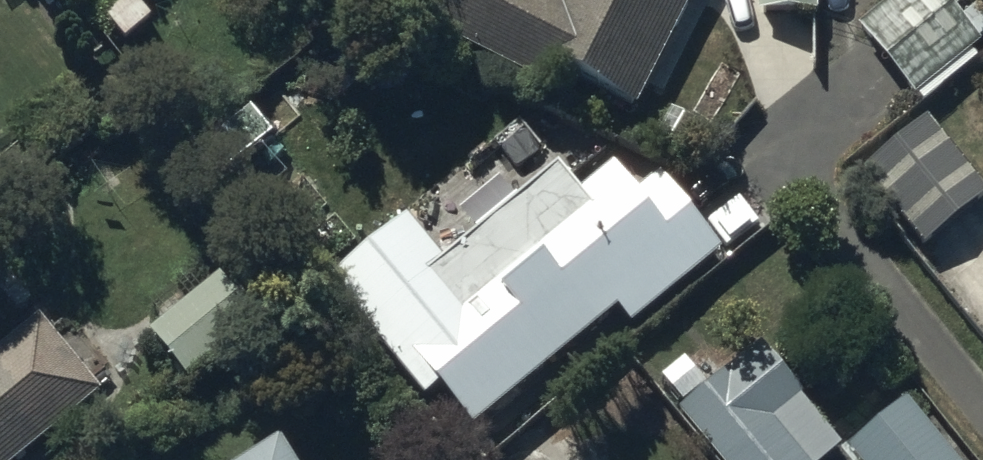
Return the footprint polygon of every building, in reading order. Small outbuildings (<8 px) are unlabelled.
[(689,0),(556,0),(556,1),(554,0),(412,0),(400,25),(548,95),(555,79),(633,117),(689,0)] [(758,18),(817,17),(817,0),(758,0),(758,18)] [(856,36),(914,103),(980,45),(953,13),(968,0),(897,0),(856,36)] [(860,177),(923,253),(982,204),(982,196),(925,125),(860,177)] [(405,223),(324,290),(420,406),(432,396),(468,438),(614,318),(627,334),(719,259),(655,180),(631,199),(611,174),(577,202),(554,173),(440,266),(405,223)] [(219,279),(147,340),(181,382),(255,323),(219,279)] [(98,400),(85,383),(105,366),(75,329),(56,345),(40,326),(0,358),(0,459),(24,459),(98,400)] [(676,417),(711,459),(830,459),(838,453),(799,405),(806,400),(763,347),(676,417)] [(905,410),(847,458),(849,459),(946,459),(905,410)] [(277,448),(259,459),(284,459),(277,448)]
